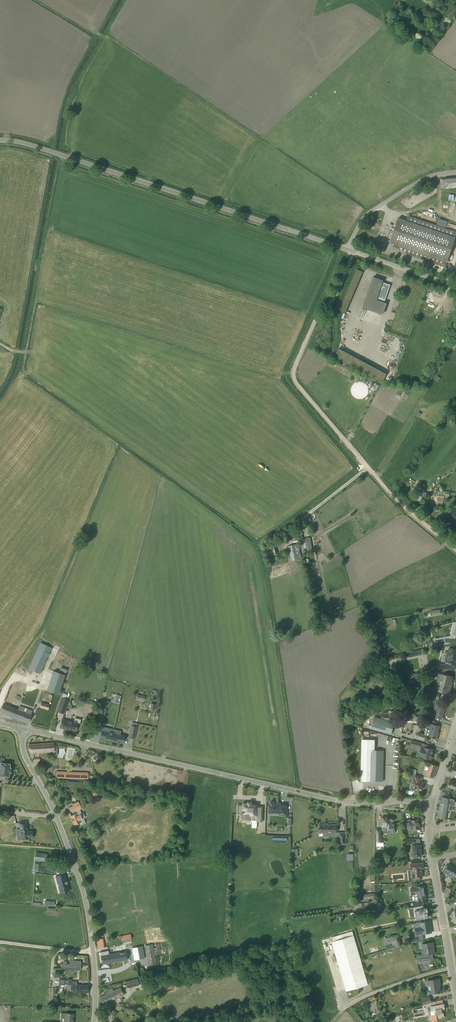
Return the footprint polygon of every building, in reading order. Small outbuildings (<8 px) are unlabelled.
[(448,25),(453,20),(448,17),(447,18),(444,22),(448,25)] [(444,178),(440,179),(441,184),(441,188),(446,188),(455,187),(455,177),(444,178)] [(445,267),(455,235),(455,232),(408,216),(406,220),(398,218),(390,242),(394,244),(393,249),(445,267)] [(347,313),(362,271),(356,268),(341,311),(347,313)] [(363,308),(382,315),(386,303),(385,302),(385,303),(384,303),(390,285),(382,282),(382,281),(372,278),(373,279),(363,308)] [(365,360),(340,348),(336,355),(361,367),(365,360)] [(417,503),(427,494),(422,488),(412,498),(417,503)] [(309,538),(308,533),(304,534),(305,538),(303,539),(305,548),(312,547),(310,537),(309,538)] [(291,560),(302,558),(301,554),(299,554),(298,548),(296,548),(295,544),(288,546),(291,558),(291,560)] [(40,674),(52,648),(40,643),(29,669),(40,674)] [(440,668),(448,669),(448,664),(448,662),(452,663),(455,664),(455,649),(449,648),(448,652),(445,661),(445,664),(440,664),(440,668)] [(54,671),(47,691),(59,694),(65,674),(54,671)] [(438,681),(436,686),(439,687),(438,690),(449,693),(452,684),(451,684),(453,677),(437,673),(438,681)] [(64,714),(69,700),(66,699),(68,695),(63,693),(57,711),(64,714)] [(21,703),(24,696),(22,695),(21,697),(16,695),(14,701),(21,703)] [(431,715),(434,716),(442,718),(445,706),(438,704),(435,703),(433,709),(433,708),(431,715)] [(28,723),(30,718),(33,711),(27,709),(26,712),(24,711),(25,708),(19,706),(18,709),(3,704),(2,707),(0,712),(28,723)] [(395,720),(395,718),(393,717),(385,718),(381,716),(380,718),(379,718),(380,718),(378,717),(377,718),(375,717),(371,728),(391,734),(395,720)] [(73,722),(62,719),(60,728),(76,731),(78,723),(78,720),(74,719),(73,722)] [(438,734),(437,734),(439,726),(435,725),(429,723),(427,729),(426,728),(425,735),(426,735),(428,736),(433,737),(432,738),(437,740),(438,734)] [(99,739),(111,741),(113,730),(98,727),(97,731),(101,731),(99,739)] [(113,730),(111,741),(123,744),(124,736),(123,736),(120,735),(121,731),(113,730)] [(373,781),(383,781),(384,751),(375,750),(375,739),(362,739),(361,781),(373,781)] [(54,742),(28,744),(31,753),(34,753),(39,753),(39,757),(47,756),(47,754),(47,752),(54,752),(54,749),(57,749),(56,744),(54,744),(54,742)] [(68,758),(73,759),(75,748),(69,747),(67,757),(68,757),(68,758)] [(420,753),(419,756),(422,757),(431,759),(433,750),(424,747),(422,747),(420,753)] [(0,758),(0,763),(0,765),(0,777),(4,777),(4,776),(9,776),(9,772),(10,772),(11,768),(10,768),(10,764),(3,763),(3,759),(0,758)] [(426,775),(434,778),(438,766),(430,763),(428,767),(425,766),(424,770),(422,774),(426,775)] [(409,772),(408,777),(413,779),(410,788),(416,789),(416,788),(421,790),(424,782),(421,782),(422,777),(415,775),(416,774),(409,772)] [(453,780),(453,781),(450,780),(448,787),(454,789),(453,791),(455,792),(455,781),(453,780)] [(451,805),(455,806),(455,802),(454,802),(455,799),(450,798),(446,798),(446,797),(445,797),(442,797),(441,803),(451,805)] [(268,804),(268,812),(279,812),(279,815),(287,815),(287,806),(285,806),(285,804),(281,804),(281,803),(274,802),(274,801),(270,800),(270,802),(269,802),(269,804),(268,804)] [(86,823),(83,818),(82,818),(80,814),(82,814),(80,809),(81,808),(78,801),(73,804),(73,805),(68,808),(70,811),(75,809),(77,813),(71,816),(72,818),(71,819),(72,822),(73,821),(74,825),(80,822),(82,825),(86,823)] [(237,805),(237,814),(243,814),(243,810),(246,810),(246,813),(250,813),(250,814),(252,814),(252,821),(261,822),(262,808),(256,807),(256,804),(252,804),(252,801),(247,801),(247,803),(242,803),(242,805),(237,805)] [(449,811),(451,805),(441,803),(438,817),(445,819),(447,811),(449,811)] [(385,817),(382,817),(382,822),(382,826),(388,826),(388,829),(395,829),(395,822),(392,822),(392,821),(393,821),(394,821),(394,820),(395,820),(395,819),(395,818),(394,818),(394,817),(393,817),(393,816),(392,816),(388,816),(388,817),(385,817)] [(420,828),(418,819),(411,821),(410,819),(405,820),(408,832),(413,831),(413,829),(420,828)] [(21,835),(20,835),(21,840),(29,838),(33,837),(32,830),(27,831),(27,829),(28,829),(26,821),(19,822),(21,835)] [(336,830),(336,825),(319,825),(319,828),(319,829),(319,833),(323,833),(323,837),(329,837),(329,833),(336,833),(336,830)] [(416,845),(412,845),(413,856),(416,856),(421,856),(421,851),(422,851),(421,844),(416,845)] [(37,852),(36,860),(37,860),(46,861),(46,858),(47,854),(37,852)] [(39,863),(37,871),(53,873),(54,865),(47,864),(39,863)] [(423,863),(418,863),(410,864),(411,870),(413,869),(413,873),(412,873),(413,878),(417,878),(422,877),(422,871),(421,871),(421,869),(423,869),(423,863)] [(455,875),(455,868),(448,863),(443,873),(454,879),(455,875)] [(65,874),(56,876),(59,887),(60,886),(62,891),(69,889),(67,884),(68,883),(67,883),(66,881),(67,881),(66,881),(65,874)] [(413,887),(410,888),(411,894),(414,894),(417,893),(418,900),(419,900),(422,899),(422,900),(423,900),(423,899),(426,899),(424,886),(419,886),(413,887)] [(363,894),(360,894),(361,902),(362,902),(375,900),(374,897),(373,898),(372,893),(363,894)] [(358,903),(359,912),(369,911),(368,902),(358,903)] [(423,905),(409,907),(411,918),(416,917),(417,920),(421,919),(422,919),(428,918),(429,917),(427,911),(426,911),(426,907),(424,908),(423,905)] [(418,927),(415,927),(416,931),(417,935),(426,933),(431,932),(431,928),(429,928),(428,922),(423,922),(420,923),(421,926),(418,927)] [(332,941),(345,986),(346,991),(368,984),(352,931),(341,934),(332,937),(333,941),(332,941)] [(130,934),(120,936),(122,943),(132,941),(132,940),(130,934)] [(399,946),(398,943),(400,943),(399,939),(397,940),(396,935),(384,939),(387,949),(399,946)] [(433,942),(428,943),(422,944),(422,948),(424,948),(425,954),(433,953),(432,946),(434,946),(433,942)] [(152,944),(144,946),(145,950),(147,957),(148,965),(157,963),(155,955),(156,955),(156,954),(158,954),(156,944),(152,944)] [(142,946),(132,948),(134,960),(145,958),(143,950),(142,946)] [(108,950),(100,952),(101,955),(100,955),(102,964),(128,959),(126,951),(109,954),(108,950)] [(61,968),(81,969),(81,961),(69,960),(69,964),(61,963),(61,968)] [(116,968),(118,978),(130,976),(128,965),(116,968)] [(140,976),(161,971),(160,968),(144,972),(144,969),(143,969),(142,967),(138,968),(140,976)] [(137,978),(125,981),(127,987),(139,984),(138,980),(143,979),(143,977),(137,978)] [(67,991),(83,992),(88,992),(88,985),(83,985),(71,984),(71,980),(67,979),(65,979),(59,978),(59,984),(65,985),(65,983),(67,983),(66,985),(67,985),(67,991)] [(428,994),(441,992),(439,983),(440,983),(439,978),(427,981),(428,985),(429,989),(427,989),(427,991),(427,993),(428,994)] [(107,994),(100,997),(103,1003),(103,1004),(121,995),(121,996),(124,994),(123,990),(122,991),(120,988),(113,991),(112,988),(106,991),(107,994)] [(422,1004),(431,1001),(429,996),(421,999),(422,1004)] [(431,1002),(423,1005),(424,1007),(430,1006),(432,1015),(431,1015),(432,1021),(437,1020),(437,1018),(441,1018),(442,1018),(442,1017),(444,1017),(443,1009),(445,1009),(444,1003),(436,1005),(435,1001),(431,1002)] [(60,1021),(73,1021),(73,1014),(69,1013),(65,1013),(64,1021),(60,1021)]
